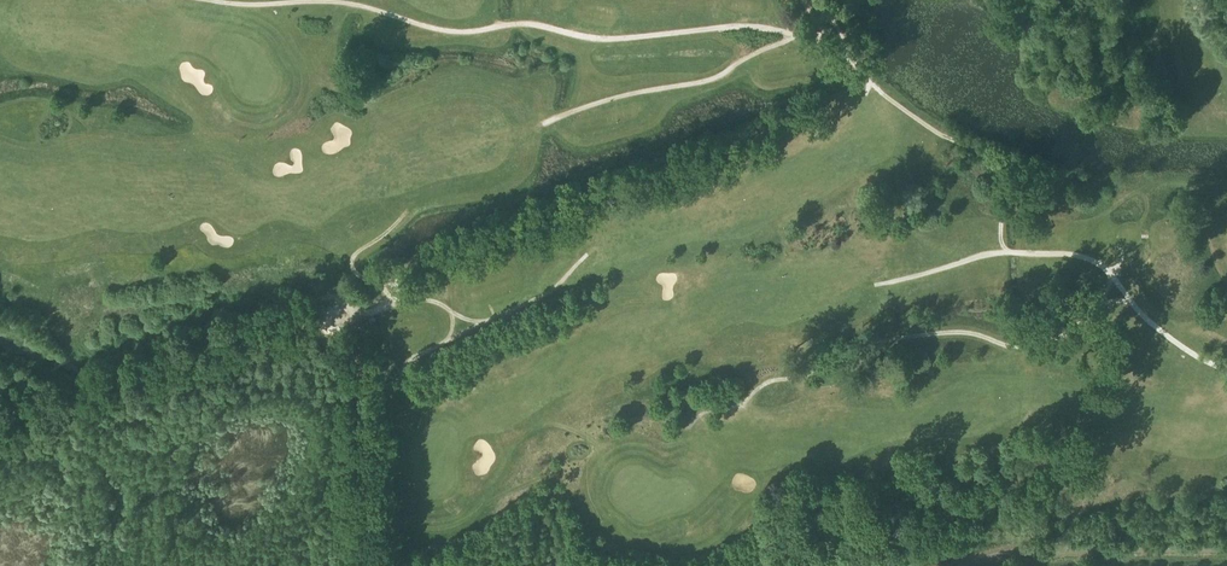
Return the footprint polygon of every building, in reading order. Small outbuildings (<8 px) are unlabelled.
[(865,213),(860,218),(866,224),(871,219),(865,213)]
